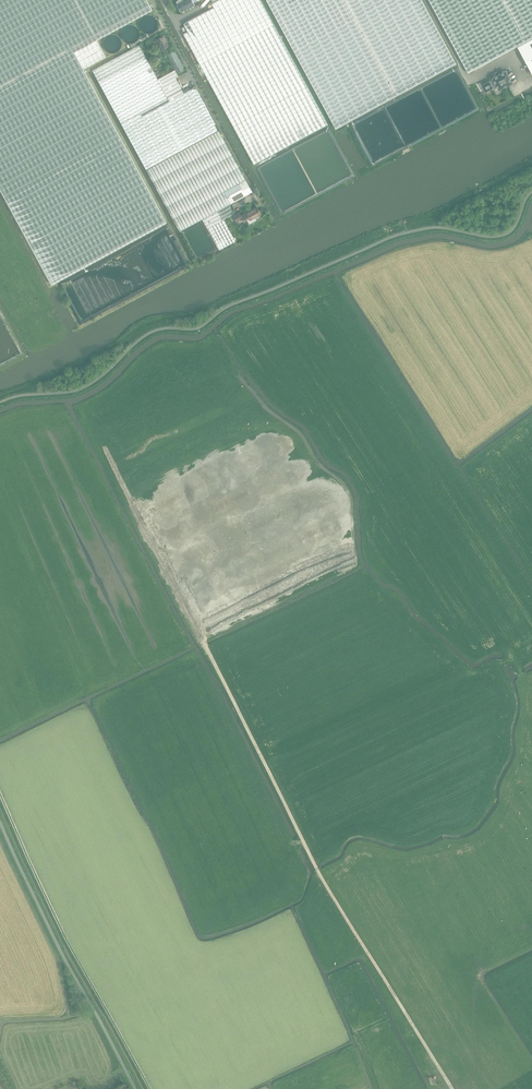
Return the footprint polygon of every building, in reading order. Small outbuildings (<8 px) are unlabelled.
[(52,284),(166,222),(83,68),(106,56),(96,38),(150,8),(146,0),(0,0),(0,189),(52,284)] [(184,1),(183,0),(178,0),(177,1),(176,3),(178,5),(177,5),(181,13),(188,9),(189,11),(192,9),(191,7),(194,5),(191,0),(186,0),(184,1)] [(213,3),(211,4),(213,7),(183,24),(187,31),(183,34),(254,165),(327,125),(260,0),(211,0),(213,3)] [(335,128),(455,64),(421,0),(266,0),(335,128)] [(467,73),(506,52),(516,47),(517,47),(530,70),(531,69),(531,0),(428,0),(467,73)] [(154,42),(155,45),(159,51),(160,50),(161,51),(169,46),(163,36),(155,40),(156,41),(154,42)] [(139,45),(93,70),(145,169),(216,131),(213,125),(214,124),(194,87),(190,89),(189,87),(182,91),(181,89),(183,88),(179,80),(177,81),(175,77),(178,75),(175,69),(157,79),(149,64),(147,60),(139,45)] [(178,74),(185,69),(175,51),(167,55),(178,74)] [(512,83),(506,70),(491,78),(493,80),(490,81),(489,80),(481,85),(485,92),(493,88),(492,85),(495,83),(498,90),(512,83)] [(216,131),(145,169),(146,169),(146,170),(179,231),(202,219),(218,250),(235,241),(223,220),(233,214),(232,211),(229,205),(252,192),(218,131),(217,132),(216,131)] [(239,211),(232,215),(236,222),(242,219),(243,221),(246,219),(249,224),(257,220),(255,218),(261,215),(256,206),(241,214),(239,211)]
